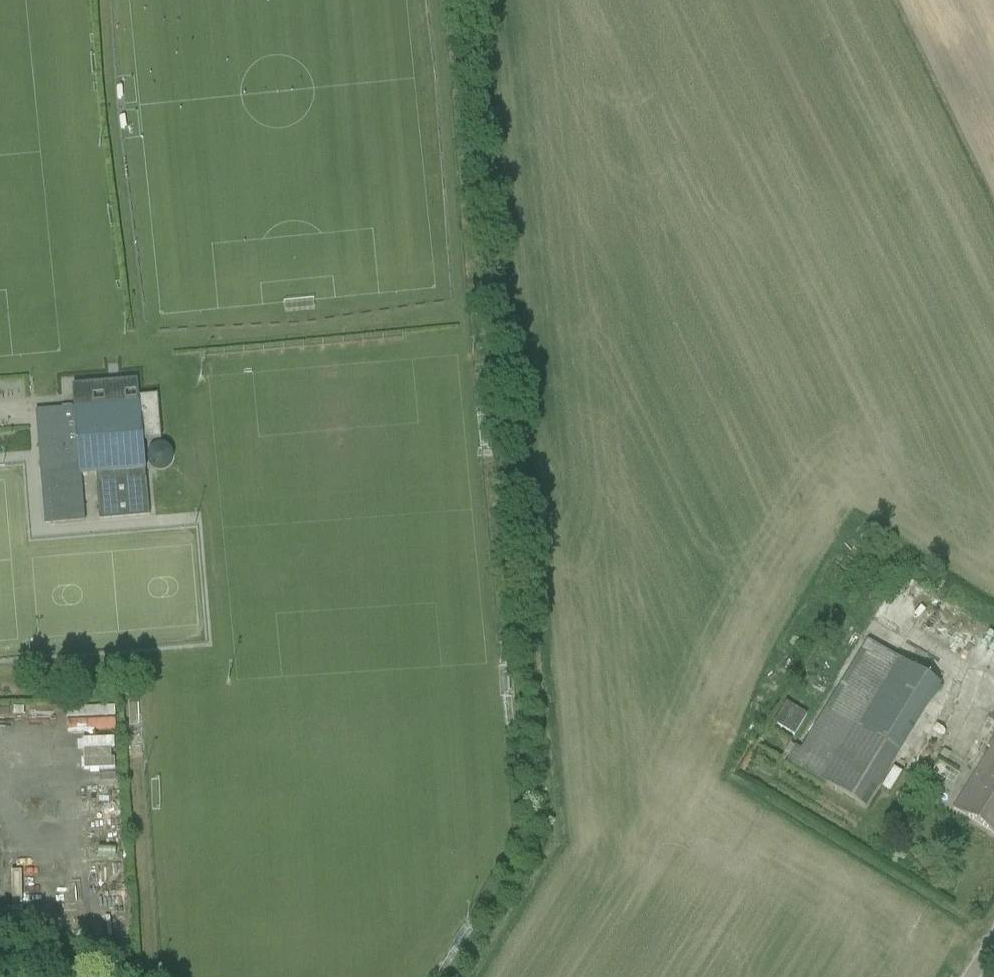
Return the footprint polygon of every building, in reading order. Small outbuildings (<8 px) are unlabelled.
[(96,474),(99,522),(148,518),(145,470),(142,442),(159,440),(155,397),(65,404),(65,410),(37,412),(36,412),(36,419),(45,525),(84,522),(78,446),(92,445),(95,474),(96,474)] [(861,637),(794,767),(874,808),(940,678),(861,637)] [(807,715),(786,703),(773,725),(794,738),(807,715)] [(987,747),(990,749),(953,808),(993,833),(993,736),(987,747)]
